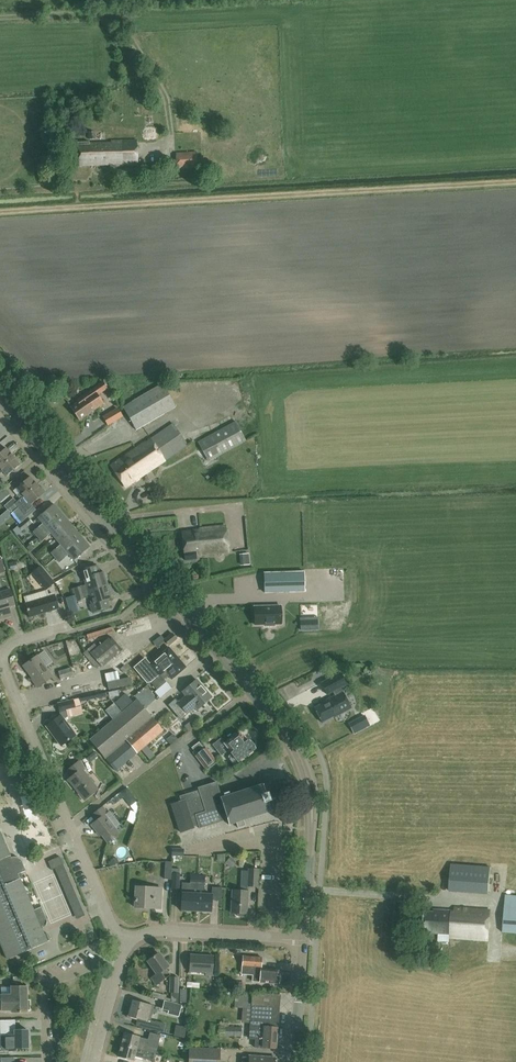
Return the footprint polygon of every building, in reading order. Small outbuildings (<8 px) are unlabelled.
[(144,139),(156,139),(155,130),(144,130),(144,139)] [(136,165),(136,140),(111,141),(111,143),(89,144),(89,142),(78,142),(79,165),(114,164),(114,166),(136,165)] [(71,407),(79,420),(103,402),(97,394),(106,387),(101,381),(76,400),(78,402),(71,407)] [(136,430),(176,407),(162,384),(123,407),(136,430)] [(113,423),(122,417),(118,409),(108,415),(113,423)] [(208,461),(246,441),(235,421),(198,441),(208,461)] [(125,487),(187,444),(173,423),(126,455),(111,465),(125,487)] [(12,456),(5,448),(0,452),(0,467),(12,456)] [(0,467),(0,474),(2,472),(6,476),(20,465),(12,456),(0,467)] [(16,487),(17,488),(20,492),(17,495),(20,499),(37,485),(29,476),(16,487)] [(31,504),(44,493),(37,485),(20,499),(17,502),(16,502),(7,510),(10,514),(18,508),(24,515),(34,508),(31,504)] [(13,498),(4,506),(7,510),(16,502),(13,498)] [(37,536),(63,515),(53,503),(37,517),(42,523),(33,531),(37,536)] [(0,515),(0,519),(2,521),(10,514),(7,510),(0,515)] [(55,539),(71,525),(63,515),(37,536),(41,541),(50,533),(55,539)] [(22,531),(33,522),(28,517),(17,525),(22,531)] [(54,557),(80,536),(71,525),(55,539),(60,544),(50,552),(54,557)] [(184,553),(185,560),(196,558),(196,555),(229,551),(226,525),(199,528),(200,530),(182,532),(184,553)] [(80,536),(54,557),(59,562),(68,554),(73,560),(89,546),(80,536)] [(46,590),(55,583),(40,565),(31,573),(46,590)] [(75,594),(107,584),(103,571),(94,574),(92,567),(79,571),(82,578),(83,578),(85,585),(73,588),(75,594)] [(304,572),(264,573),(265,593),(305,592),(304,572)] [(111,598),(107,584),(75,594),(75,595),(77,600),(89,597),(91,603),(89,604),(92,612),(104,608),(109,607),(107,599),(111,598)] [(11,592),(10,589),(0,592),(0,618),(11,615),(9,607),(15,605),(11,593),(11,592)] [(54,595),(25,603),(29,617),(58,608),(54,595)] [(75,595),(65,598),(67,603),(77,600),(75,595)] [(281,606),(254,607),(255,625),(264,624),(264,627),(275,626),(275,624),(281,624),(281,606)] [(127,626),(131,638),(156,630),(152,618),(127,626)] [(172,633),(164,639),(169,644),(176,638),(172,633)] [(87,649),(87,650),(83,653),(96,668),(100,665),(102,667),(122,650),(111,636),(97,647),(94,643),(87,649)] [(45,664),(57,658),(51,645),(39,651),(45,664)] [(145,658),(134,668),(147,683),(151,682),(162,672),(164,671),(178,658),(169,647),(150,664),(145,658)] [(36,655),(22,665),(35,682),(34,683),(37,687),(52,676),(36,655)] [(162,672),(151,682),(157,690),(166,682),(164,679),(168,675),(172,679),(186,667),(178,658),(164,671),(165,673),(161,676),(161,675),(163,673),(162,672)] [(61,680),(74,676),(71,667),(58,671),(61,680)] [(351,708),(343,691),(341,688),(347,685),(340,672),(320,683),(327,695),(333,692),(334,695),(326,700),(326,701),(314,707),(322,722),(333,716),(334,717),(351,708)] [(132,678),(106,683),(107,690),(134,685),(132,678)] [(173,707),(177,712),(182,717),(187,713),(195,706),(198,709),(212,697),(196,679),(182,691),(186,695),(173,707)] [(104,692),(103,683),(78,687),(79,695),(104,692)] [(152,703),(158,696),(148,684),(141,690),(152,703)] [(137,699),(89,740),(115,771),(138,751),(163,730),(137,699)] [(60,715),(46,725),(61,747),(77,735),(65,719),(68,717),(66,710),(76,708),(74,700),(57,703),(60,715)] [(365,715),(348,723),(354,734),(370,726),(365,715)] [(221,738),(213,744),(217,750),(221,755),(229,749),(232,754),(228,757),(233,764),(236,761),(237,762),(255,748),(248,740),(246,742),(239,732),(224,743),(221,738)] [(206,748),(196,756),(205,768),(215,760),(206,748)] [(73,775),(68,779),(84,800),(98,789),(81,768),(83,767),(79,761),(68,769),(73,775)] [(263,783),(221,797),(216,782),(198,787),(198,789),(179,795),(181,801),(171,804),(180,832),(193,827),(198,825),(199,828),(227,819),(229,825),(237,822),(238,825),(244,824),(242,820),(271,811),(263,783)] [(127,787),(109,800),(113,805),(123,797),(137,815),(139,810),(139,807),(139,803),(137,801),(127,787)] [(102,807),(93,814),(97,820),(91,825),(97,833),(99,832),(107,842),(118,833),(104,814),(107,812),(102,807)] [(0,832),(0,944),(6,959),(46,942),(46,941),(49,940),(46,933),(43,934),(41,929),(48,926),(40,906),(40,907),(33,910),(17,872),(24,869),(24,870),(25,869),(18,853),(10,856),(0,832)] [(172,848),(172,856),(184,857),(184,848),(172,848)] [(48,861),(51,870),(55,868),(63,865),(59,856),(48,861)] [(230,856),(225,863),(229,866),(235,860),(230,856)] [(488,894),(491,867),(451,864),(449,891),(488,894)] [(180,869),(172,868),(171,868),(171,879),(171,889),(179,889),(180,873),(180,869)] [(257,887),(258,869),(248,868),(247,886),(257,887)] [(182,883),(181,910),(195,911),(196,893),(197,877),(191,876),(190,883),(182,883)] [(196,893),(195,911),(210,912),(211,894),(204,893),(205,877),(197,877),(196,893)] [(160,909),(161,888),(135,887),(134,907),(135,907),(135,906),(151,906),(151,908),(160,909)] [(232,890),(231,913),(236,913),(236,916),(244,916),(244,914),(247,914),(248,891),(232,890)] [(503,932),(515,933),(515,896),(506,895),(503,932)] [(430,933),(439,934),(449,935),(449,937),(488,940),(490,910),(453,907),(453,910),(434,909),(434,912),(425,911),(424,929),(431,930),(430,933)] [(147,961),(156,974),(151,977),(156,985),(170,975),(166,968),(168,967),(158,953),(147,961)] [(205,972),(205,975),(212,976),(213,956),(190,955),(189,971),(205,972)] [(243,974),(260,975),(259,982),(278,983),(278,982),(280,980),(280,977),(278,975),(279,971),(260,969),(262,957),(243,955),(242,966),(244,966),(243,974)] [(165,999),(165,1001),(177,1004),(178,993),(179,977),(170,976),(169,992),(171,992),(171,999),(166,997),(165,999)] [(29,1000),(26,1000),(26,986),(10,986),(10,995),(1,995),(1,1003),(11,1003),(11,1012),(26,1011),(26,1009),(29,1009),(29,1000)] [(279,995),(252,993),(235,992),(234,1007),(242,1008),(241,1022),(250,1023),(249,1038),(255,1039),(255,1047),(276,1049),(279,995)] [(127,1017),(137,1019),(136,1025),(154,1030),(159,1031),(161,1024),(156,1023),(156,1022),(150,1020),(154,1006),(133,1000),(130,1008),(129,1008),(127,1017)] [(165,1001),(162,1010),(168,1011),(168,1014),(179,1017),(182,1005),(177,1004),(165,1001)] [(0,1020),(0,1030),(0,1036),(8,1035),(8,1050),(16,1050),(16,1048),(28,1047),(27,1029),(15,1030),(14,1019),(0,1020)] [(219,1027),(219,1035),(241,1037),(241,1027),(219,1027)] [(121,1045),(156,1054),(160,1035),(149,1032),(148,1038),(124,1032),(121,1045)] [(156,1054),(121,1045),(118,1056),(133,1060),(134,1056),(154,1061),(156,1054)] [(220,1049),(189,1048),(189,1061),(219,1061),(220,1049)]
